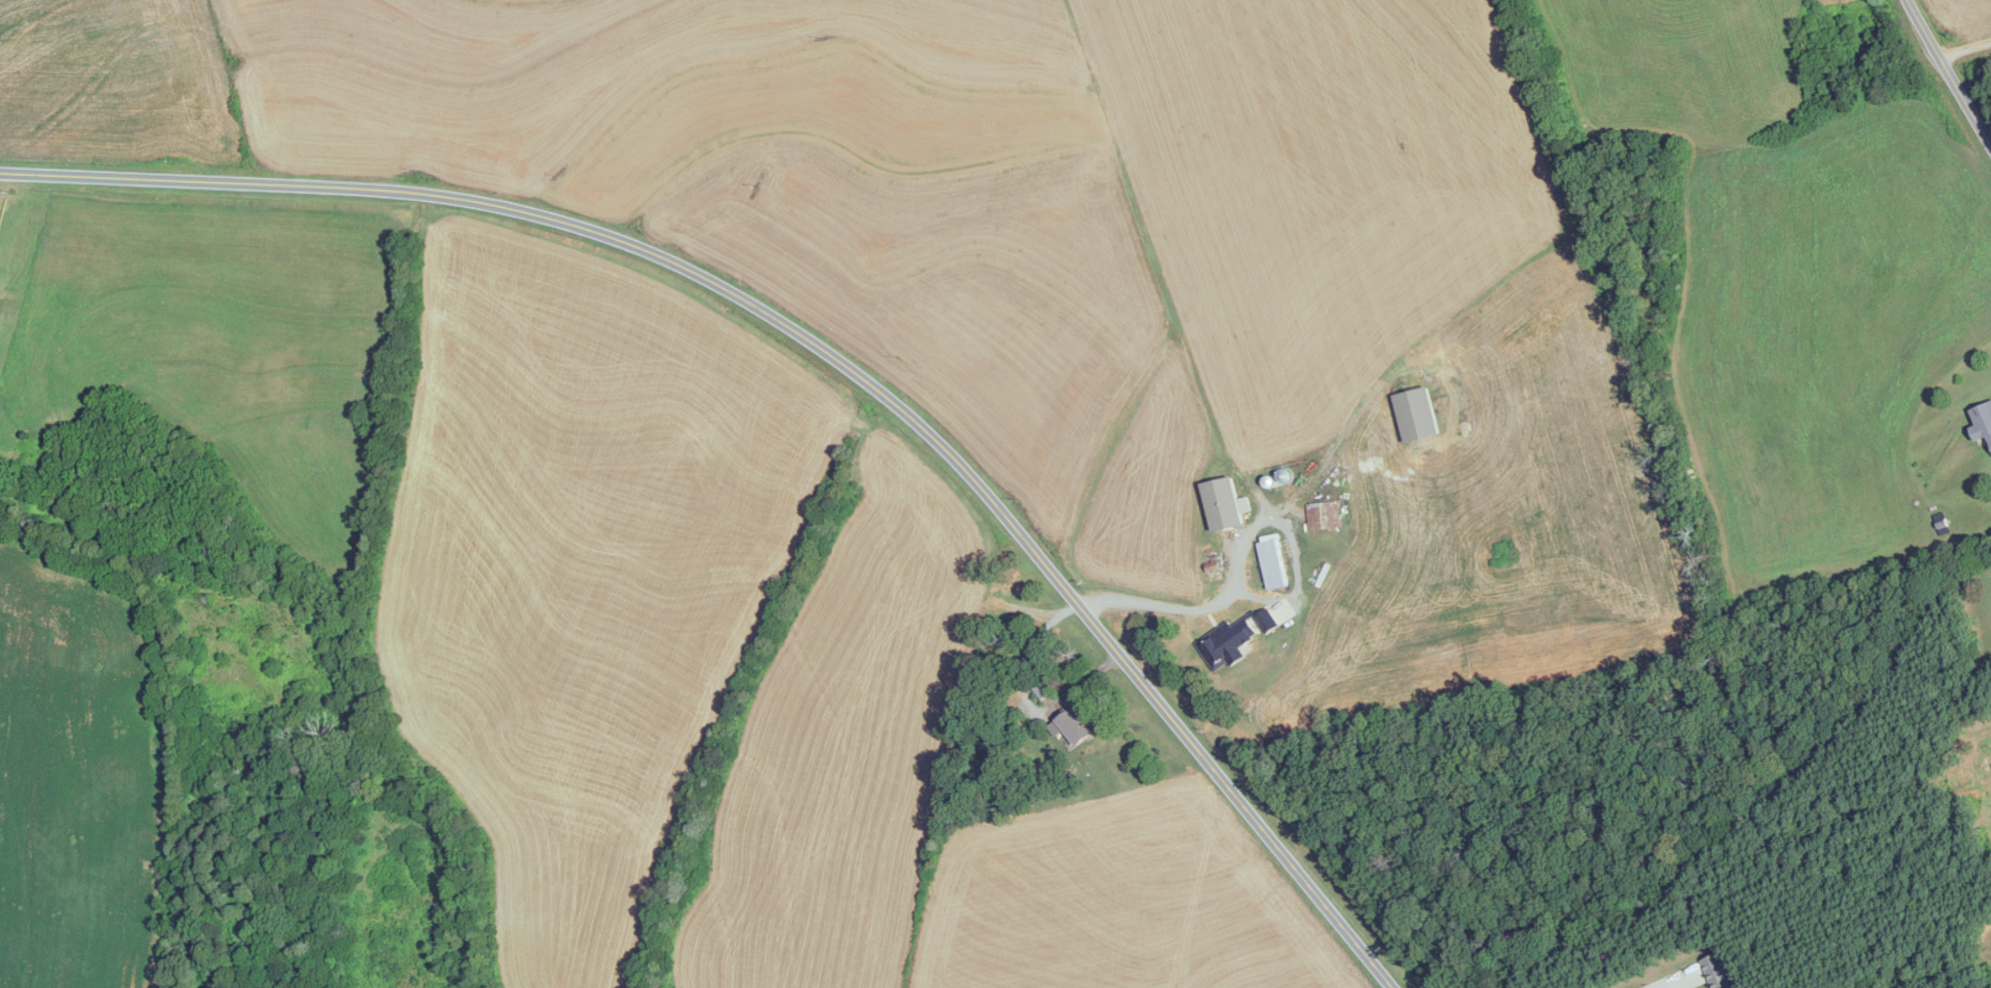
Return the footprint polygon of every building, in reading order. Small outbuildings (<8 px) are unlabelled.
[(1392,395),(1403,444),(1438,436),(1428,387),(1392,395)] [(1969,410),(1975,426),(1969,428),(1974,442),(1986,438),(1990,450),(1990,402),(1969,410)] [(1200,484),(1210,532),(1242,526),(1232,477),(1200,484)] [(1338,529),(1338,503),(1306,504),(1307,529),(1338,529)] [(1266,590),(1288,586),(1279,539),(1257,543),(1266,590)] [(1212,637),(1199,646),(1212,665),(1236,649),(1226,633),(1214,641),(1212,637)] [(1031,688),(1041,700),(1053,691),(1044,679),(1031,688)] [(1092,732),(1071,707),(1054,721),(1075,747),(1092,732)] [(1721,952),(1700,961),(1711,987),(1735,987),(1721,952)]
